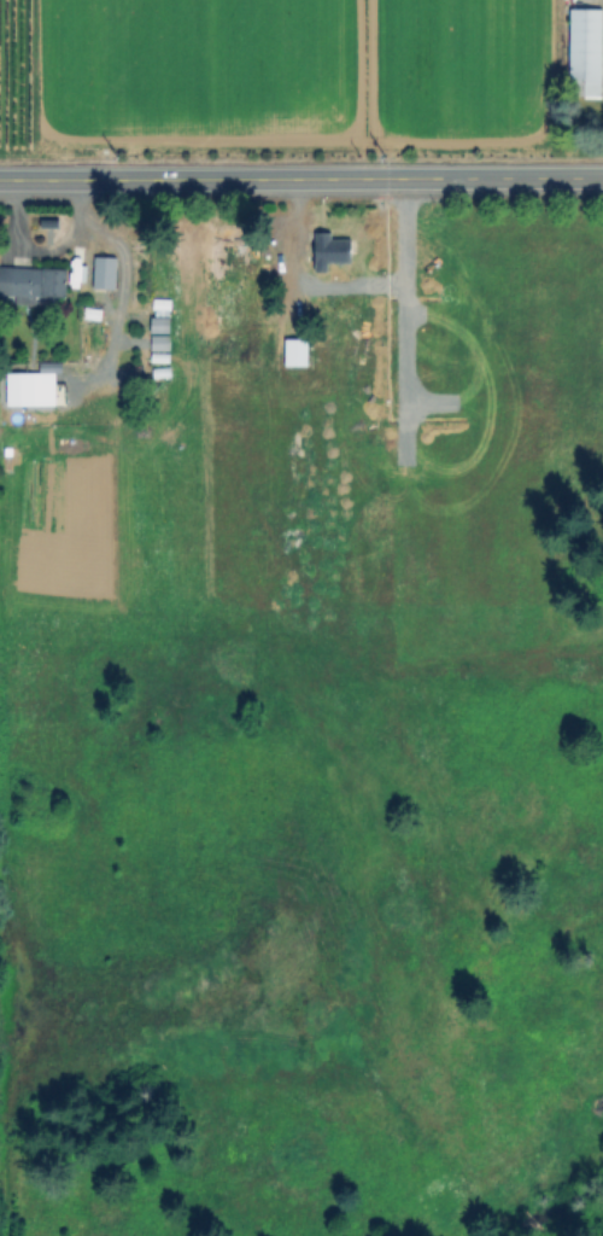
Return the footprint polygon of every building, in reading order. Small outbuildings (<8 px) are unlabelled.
[(568,84),(601,84),(601,10),(568,10),(568,84)] [(352,238),(352,263),(327,263),(327,274),(316,274),(316,237),(352,238)] [(95,255),(118,256),(116,288),(94,287),(95,255)] [(66,267),(65,297),(36,297),(36,305),(19,304),(19,296),(11,296),(11,267),(66,267)] [(168,331),(168,316),(149,317),(149,332),(168,331)] [(311,342),(311,366),(286,366),(287,325),(295,325),(295,342),(311,342)] [(168,349),(168,334),(149,334),(149,349),(168,349)] [(36,377),(36,406),(10,406),(10,375),(36,377)]
